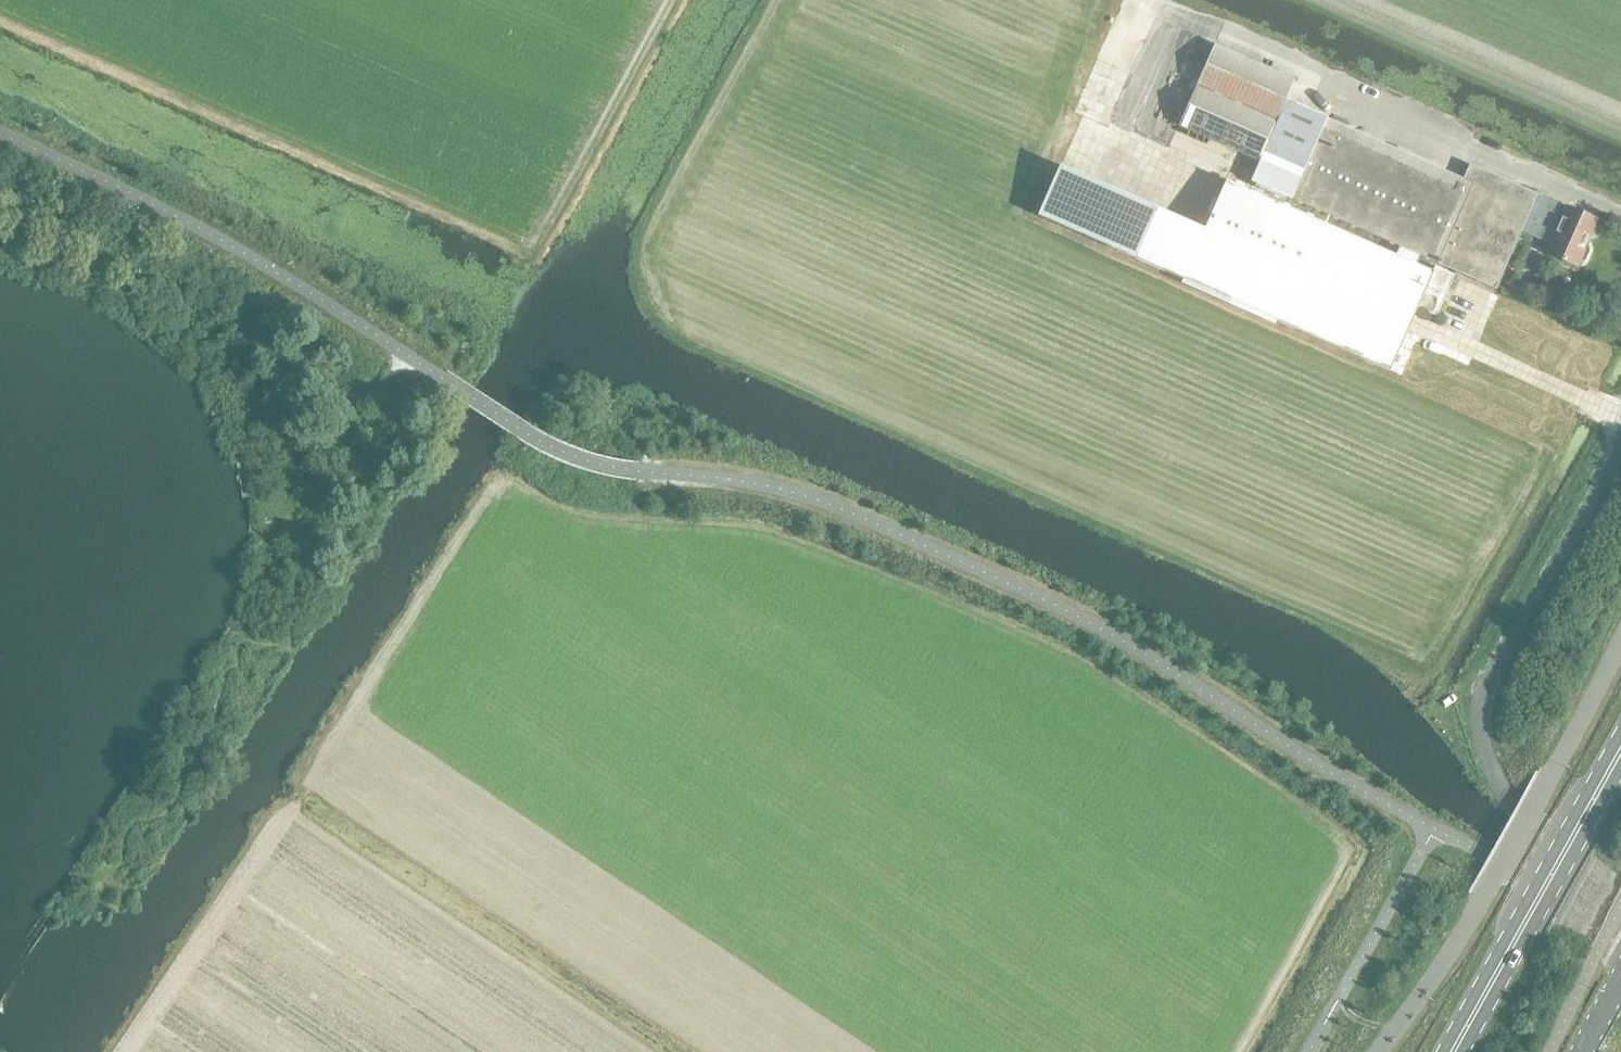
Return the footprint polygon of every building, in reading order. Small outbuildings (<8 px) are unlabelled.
[(1038,214),(1229,299),(1389,370),(1417,307),(1436,315),(1454,274),(1434,265),(1432,270),(1415,262),(1418,255),(1494,288),(1520,230),(1551,244),(1547,251),(1574,264),(1576,260),(1580,261),(1584,260),(1589,249),(1587,244),(1583,242),(1594,220),(1536,194),(1469,163),(1462,181),(1345,129),(1346,126),(1286,99),(1295,79),(1214,44),(1178,124),(1259,161),(1250,180),(1291,198),(1398,246),(1395,253),(1226,179),(1204,228),(1060,165),(1038,214)]
